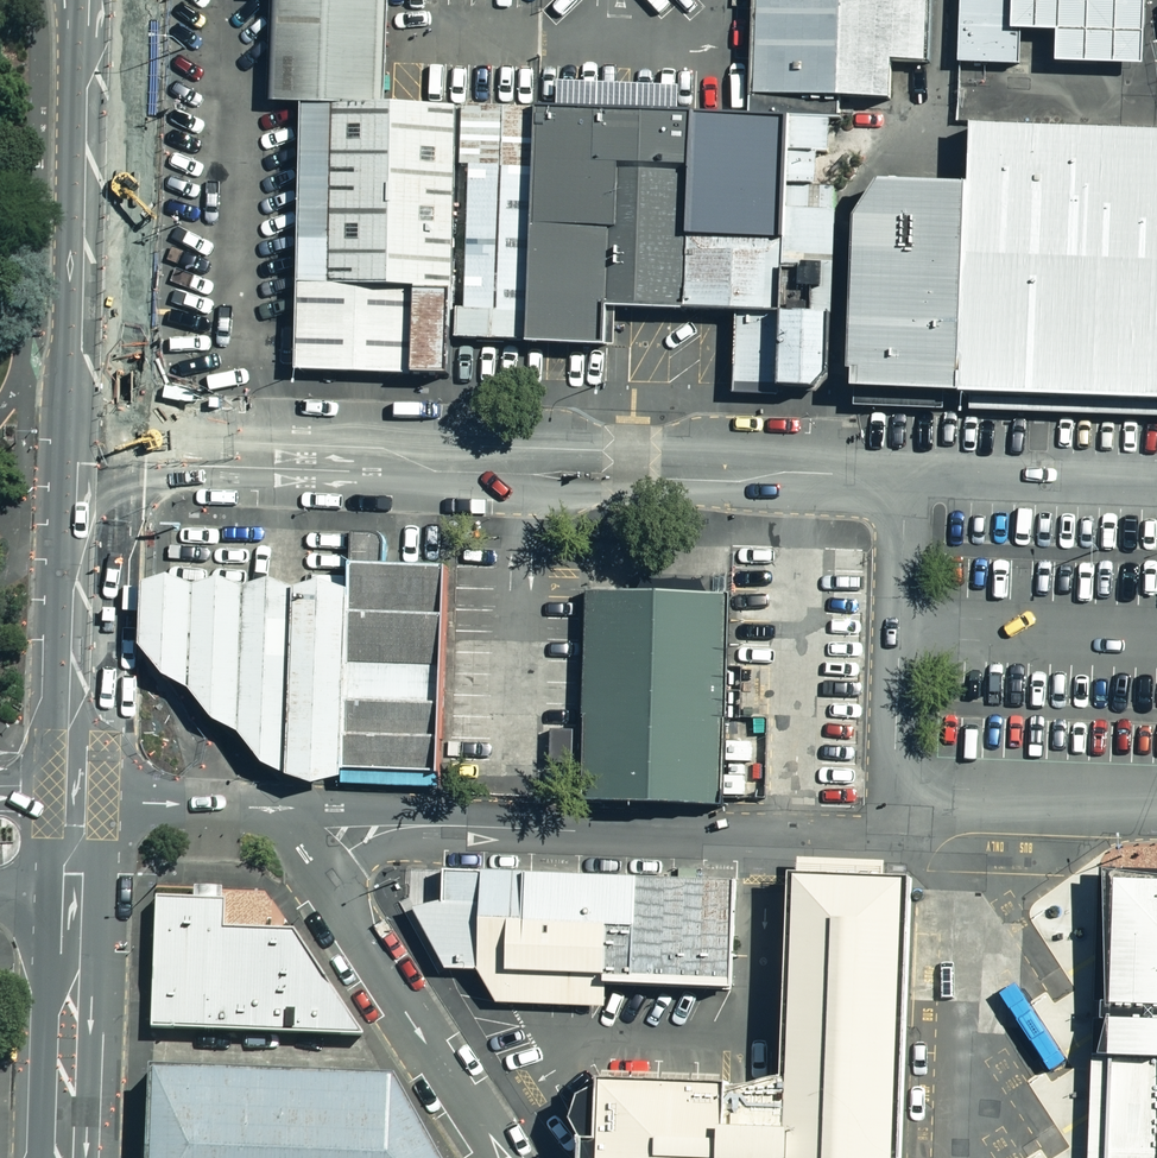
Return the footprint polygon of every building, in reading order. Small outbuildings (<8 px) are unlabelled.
[(298,92),(382,94),(383,0),(275,0),(272,91),(298,92)] [(930,0),(746,0),(743,90),(891,96),(893,59),(928,60),(930,0)] [(1039,0),(961,0),(960,63),(1038,63),(1038,23),(1039,0)] [(1038,23),(1062,24),(1062,59),(1151,64),(1154,0),(1039,0),(1038,23)] [(457,98),(382,94),(298,92),(291,369),(409,374),(411,285),(452,287),(457,98)] [(531,169),(533,106),(462,104),(460,167),(470,167),(531,169)] [(605,226),(612,226),(614,160),(695,162),(697,111),(533,106),(531,169),(529,223),(605,226)] [(795,115),(697,111),(695,162),(692,231),(792,233),(795,115)] [(832,116),(795,115),(792,233),(789,310),(824,311),(832,311),(835,187),(816,187),(817,153),(831,153),(832,116)] [(1156,398),(1156,124),(967,117),(964,180),(957,390),(968,391),(1156,398)] [(692,231),(695,162),(614,160),(612,226),(605,226),(603,305),(690,307),(692,231)] [(465,308),(458,308),(457,337),(524,340),(529,223),(531,169),(470,167),(465,308)] [(957,390),(964,180),(878,177),(858,209),(851,386),(941,390),(957,390)] [(529,223),(524,340),(601,343),(603,305),(605,226),(529,223)] [(775,309),(789,310),(792,233),(692,231),(690,307),(733,308),(775,309)] [(450,375),(452,287),(411,285),(409,374),(450,375)] [(773,382),(775,309),(733,308),(731,381),(773,382)] [(789,310),(775,309),(773,382),(809,383),(822,369),(824,311),(789,310)] [(773,382),(731,381),(730,391),(772,392),(773,382)] [(941,390),(851,386),(851,398),(850,403),(940,408),(941,401),(941,390)] [(968,391),(968,403),(968,408),(1156,415),(1156,398),(968,391)] [(439,581),(168,574),(164,673),(297,780),(436,786),(439,581)] [(652,593),(584,592),(581,789),(581,798),(721,800),(724,594),(652,593)] [(735,876),(440,866),(439,903),(409,902),(428,935),(446,966),(476,968),(492,1001),(602,1004),(603,980),(731,984),(732,968),(735,876)] [(1156,880),(1156,868),(1095,866),(1095,878),(1089,1059),(1108,1059),(1110,1008),(1114,878),(1156,880)] [(1110,1008),(1156,1010),(1156,880),(1114,878),(1110,1008)] [(186,896),(146,895),(141,1040),(368,1046),(284,928),(214,926),(216,885),(187,884),(186,896)] [(603,1065),(595,1157),(903,1157),(911,895),(870,896),(787,894),(782,1074),(603,1065)] [(1108,1059),(1156,1060),(1156,1010),(1110,1008),(1108,1059)] [(1108,1059),(1089,1059),(1086,1157),(1105,1157),(1108,1059)] [(1108,1059),(1105,1157),(1156,1157),(1156,1060),(1108,1059)] [(144,1067),(138,1157),(423,1157),(377,1075),(144,1067)]
